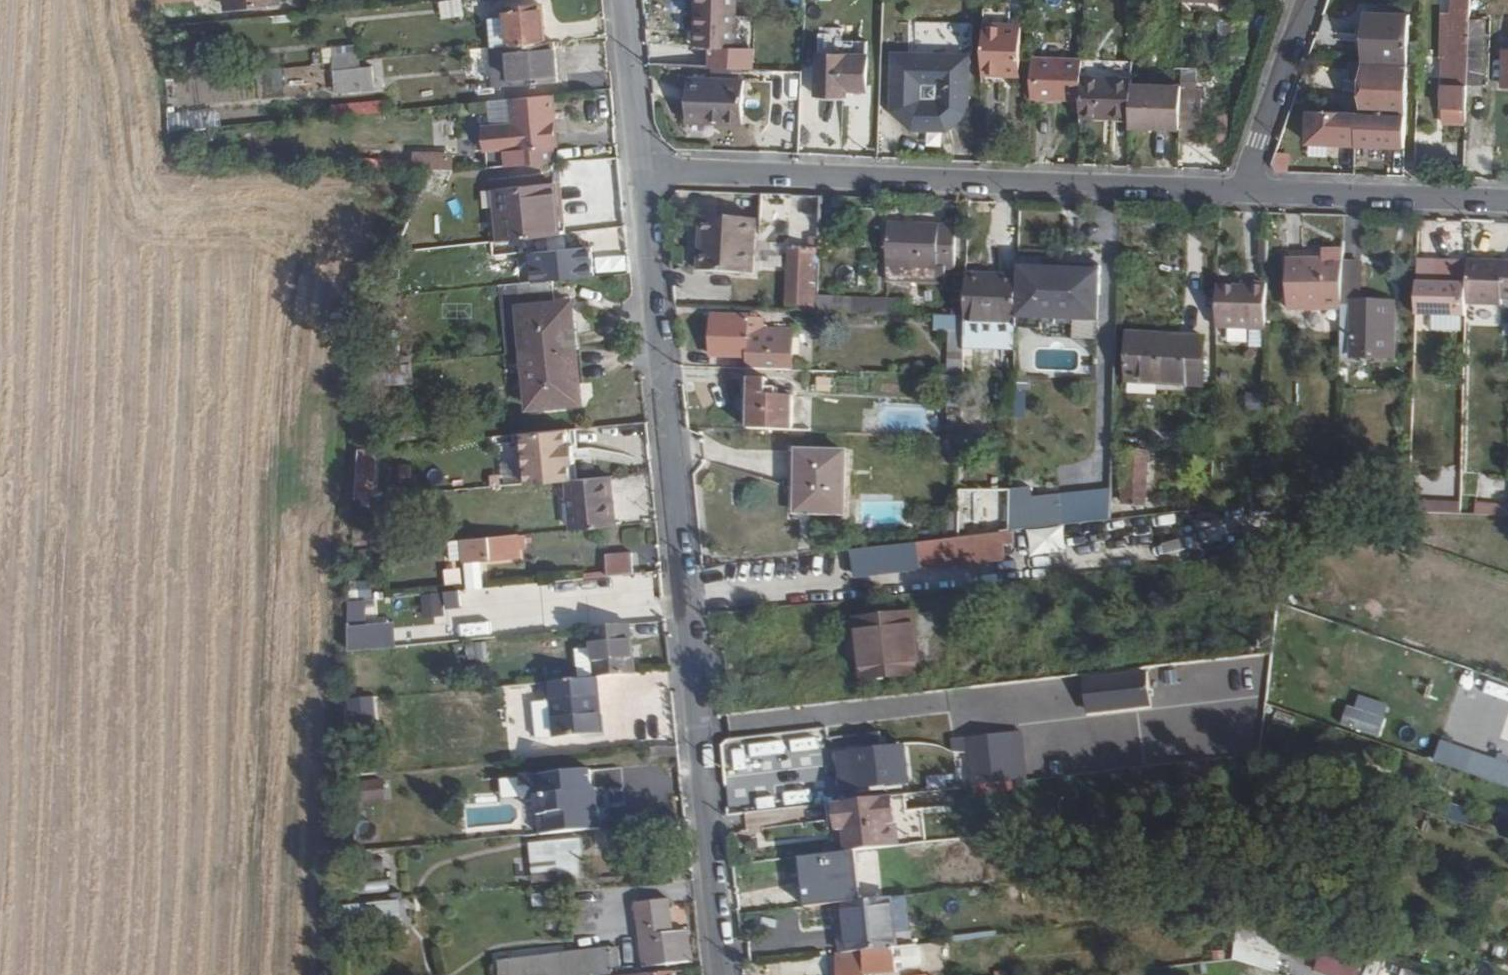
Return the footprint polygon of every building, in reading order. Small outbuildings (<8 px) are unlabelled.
[(282,0),(229,0),(231,8),(282,0)] [(445,17),(467,15),(466,0),(444,0),(445,17)] [(695,46),(699,46),(706,46),(736,48),(737,0),(696,0),(695,46)] [(1215,8),(1232,9),(1232,0),(1216,0),(1215,8)] [(510,46),(528,44),(546,42),(543,11),(542,5),(506,9),(510,46)] [(968,112),(970,25),(943,24),(942,11),(904,11),(903,54),(895,53),(894,110),(902,110),(902,118),(913,128),(948,129),(959,119),(959,112),(968,112)] [(1011,23),(1011,11),(984,11),(982,74),(1021,75),(1023,23),(1011,23)] [(1364,63),(1408,64),(1410,13),(1366,12),(1364,63)] [(1470,19),(1468,85),(1483,85),(1486,19),(1470,19)] [(1232,43),(1247,44),(1247,23),(1233,22),(1232,43)] [(868,40),(843,40),(843,27),(818,27),(817,95),(849,96),(849,91),(867,91),(868,40)] [(510,46),(513,73),(514,85),(559,80),(555,41),(546,42),(528,44),(510,46)] [(362,44),(325,44),(325,62),(337,62),(337,91),(382,90),(381,61),(363,61),(362,44)] [(1081,100),(1082,74),(1083,57),(1033,55),(1031,99),(1081,100)] [(1130,120),(1132,83),(1132,75),(1133,56),(1115,55),(1114,75),(1082,74),(1081,100),(1081,117),(1130,120)] [(1408,64),(1364,63),(1352,62),(1349,64),(1349,80),(1356,84),(1364,84),(1363,113),(1407,115),(1408,78),(1418,78),(1419,65),(1408,64)] [(286,65),(287,93),(320,92),(319,64),(286,65)] [(1182,71),(1182,87),(1197,87),(1197,71),(1182,71)] [(709,116),(744,116),(745,79),(688,77),(686,123),(709,123),(709,116)] [(1180,129),(1182,87),(1182,84),(1132,83),(1130,120),(1130,128),(1180,129)] [(1449,86),(1449,105),(1453,105),(1453,109),(1468,110),(1468,87),(1467,87),(1449,86)] [(1197,87),(1182,87),(1180,129),(1180,140),(1202,141),(1204,87),(1197,87)] [(490,94),(492,116),(515,113),(512,92),(490,94)] [(489,166),(519,164),(554,161),(553,148),(558,148),(554,94),(514,98),(516,124),(486,126),(489,166)] [(385,96),(334,104),(336,117),(387,109),(385,96)] [(216,109),(171,110),(172,128),(216,127),(216,109)] [(464,114),(466,136),(479,135),(477,113),(464,114)] [(1396,152),(1397,116),(1299,113),(1298,149),(1396,152)] [(417,168),(457,168),(458,150),(417,149),(417,168)] [(561,237),(555,184),(487,191),(492,244),(561,237)] [(820,238),(821,196),(811,195),(791,194),(790,237),(820,238)] [(840,196),(821,196),(821,223),(838,224),(840,196)] [(754,275),(758,219),(702,217),(699,271),(754,275)] [(888,222),(886,281),(945,284),(947,269),(956,269),(958,224),(888,222)] [(819,311),(819,294),(820,247),(789,247),(786,310),(819,311)] [(1342,307),(1344,260),(1344,250),(1287,250),(1288,308),(1342,307)] [(1467,282),(1467,297),(1467,303),(1502,304),(1502,298),(1507,298),(1507,260),(1468,258),(1468,261),(1467,282)] [(1362,260),(1344,260),(1342,307),(1340,358),(1391,358),(1393,302),(1361,301),(1362,260)] [(1467,297),(1467,282),(1468,261),(1447,260),(1418,260),(1417,281),(1416,315),(1466,316),(1467,303),(1467,297)] [(993,275),(968,274),(967,301),(966,316),(966,323),(1016,324),(1017,276),(993,275)] [(578,348),(574,302),(558,303),(557,281),(520,285),(526,353),(578,348)] [(1051,287),(1048,334),(1054,334),(1053,349),(1102,351),(1105,290),(1051,287)] [(1249,292),(1249,296),(1217,295),(1216,336),(1265,337),(1267,292),(1249,292)] [(819,294),(819,311),(911,314),(911,298),(852,296),(819,294)] [(952,315),(966,316),(967,301),(956,301),(952,309),(952,315)] [(767,329),(768,319),(750,319),(750,315),(715,314),(712,355),(748,357),(748,369),(762,370),(767,329)] [(947,375),(958,376),(963,376),(964,376),(965,316),(935,315),(934,331),(949,331),(947,375)] [(767,329),(762,370),(792,370),(794,330),(767,329)] [(1129,339),(1128,365),(1127,381),(1203,385),(1206,336),(1129,333),(1129,339)] [(1119,364),(1128,365),(1129,339),(1120,339),(1119,364)] [(581,378),(578,348),(526,353),(529,383),(581,378)] [(1098,364),(1095,448),(1113,448),(1116,364),(1098,364)] [(583,403),(581,378),(529,383),(531,408),(583,403)] [(756,430),(761,379),(751,379),(749,430),(756,430)] [(794,380),(761,379),(756,430),(792,431),(794,380)] [(1242,411),(1258,411),(1257,391),(1242,391),(1242,411)] [(624,459),(627,424),(570,429),(568,455),(624,459)] [(568,465),(565,447),(560,447),(559,431),(514,436),(519,485),(563,481),(562,466),(568,465)] [(376,487),(381,448),(363,445),(358,485),(376,487)] [(1150,451),(1124,449),(1119,504),(1145,506),(1150,451)] [(844,514),(845,453),(797,451),(796,513),(844,514)] [(615,526),(611,477),(567,481),(572,530),(615,526)] [(1502,504),(1505,480),(1487,478),(1483,501),(1502,504)] [(1460,514),(1507,516),(1507,510),(1476,508),(1478,485),(1463,484),(1460,514)] [(1007,528),(1030,528),(1030,487),(1006,487),(1007,528)] [(1107,489),(1030,491),(1031,524),(1108,522),(1107,489)] [(1424,510),(1457,512),(1457,501),(1425,499),(1424,510)] [(958,538),(959,509),(942,509),(941,540),(958,538)] [(959,509),(958,538),(977,536),(982,535),(980,509),(959,509)] [(520,556),(518,535),(463,540),(466,562),(520,556)] [(956,549),(920,554),(922,571),(956,567),(1003,563),(1001,545),(956,549)] [(634,574),(632,552),(606,556),(608,576),(634,574)] [(521,612),(519,598),(511,598),(510,586),(452,591),(454,613),(474,611),(476,629),(515,625),(514,613),(521,612)] [(446,592),(425,591),(425,615),(446,616),(446,592)] [(351,599),(353,617),(371,615),(368,597),(351,599)] [(556,627),(556,615),(519,615),(520,627),(556,627)] [(919,673),(913,615),(855,621),(861,678),(919,673)] [(352,621),(352,648),(398,646),(397,620),(352,621)] [(636,674),(631,625),(592,628),(597,678),(636,674)] [(472,642),(475,659),(491,656),(489,640),(472,642)] [(1080,675),(1082,698),(1111,696),(1111,700),(1148,696),(1145,668),(1080,675)] [(1448,669),(1445,689),(1484,696),(1487,676),(1448,669)] [(601,723),(597,678),(541,683),(544,701),(552,700),(555,737),(590,734),(590,724),(601,723)] [(805,728),(793,741),(809,754),(820,741),(805,728)] [(1002,734),(967,738),(969,760),(1005,756),(1002,734)] [(1435,744),(1430,765),(1507,782),(1507,760),(1435,744)] [(850,751),(853,791),(910,784),(906,745),(850,751)] [(602,827),(598,786),(593,787),(591,767),(522,774),(524,798),(539,797),(540,815),(552,813),(553,832),(602,827)] [(367,803),(390,798),(388,786),(365,790),(367,803)] [(837,831),(844,830),(846,850),(889,845),(887,825),(897,824),(894,796),(834,802),(837,831)] [(1447,804),(1443,815),(1460,821),(1464,810),(1447,804)] [(897,824),(887,825),(889,845),(899,845),(897,824)] [(566,854),(565,842),(534,845),(536,858),(539,858),(541,878),(536,879),(536,883),(580,878),(577,852),(566,854)] [(839,935),(841,954),(895,948),(897,947),(892,897),(842,903),(845,934),(839,935)] [(693,963),(689,931),(673,932),(669,898),(637,902),(644,969),(693,963)] [(354,928),(412,925),(411,900),(353,902),(354,928)] [(1241,909),(1235,961),(1274,974),(1289,925),(1241,909)] [(841,954),(838,954),(839,974),(877,974),(897,973),(895,948),(841,954)] [(610,949),(499,962),(501,974),(608,974),(613,974),(610,949)] [(1358,968),(1316,953),(1310,971),(1322,974),(1356,974),(1358,968)]
